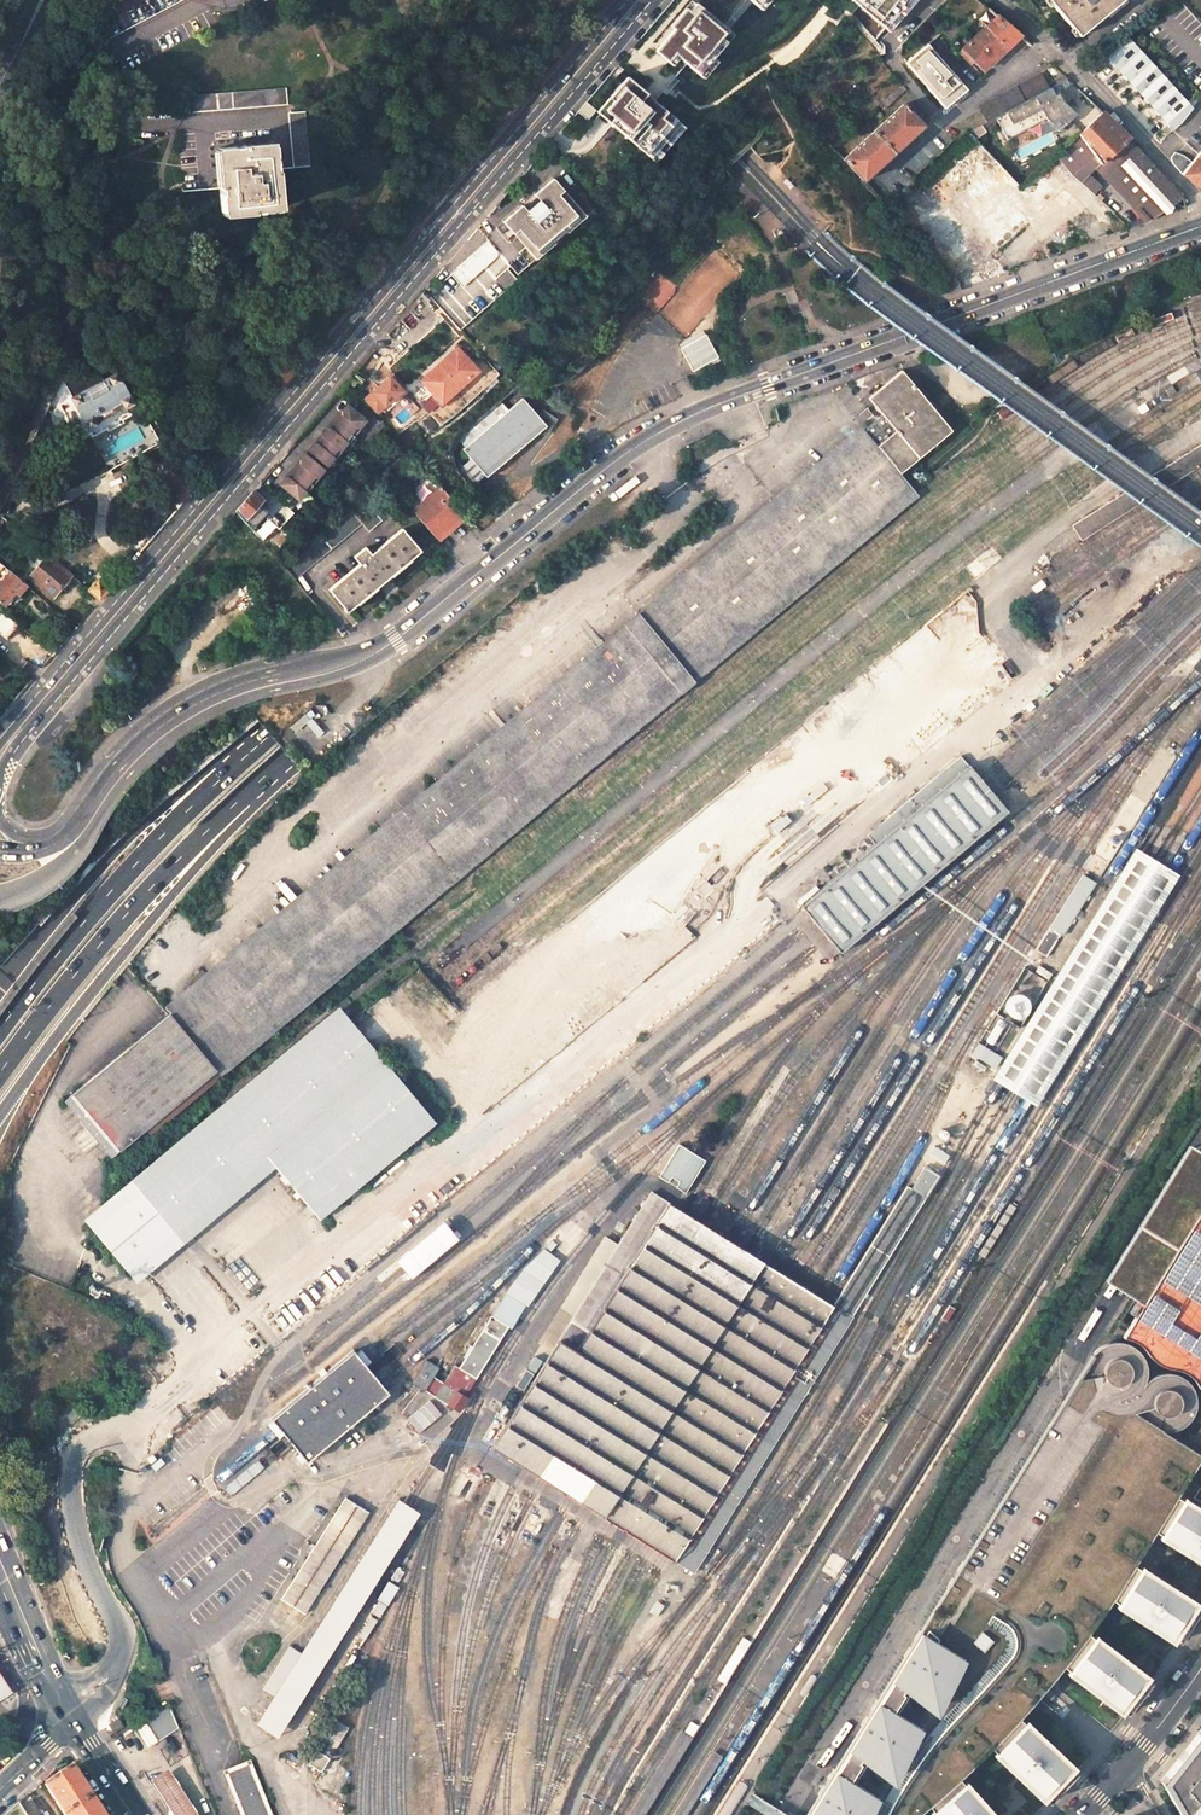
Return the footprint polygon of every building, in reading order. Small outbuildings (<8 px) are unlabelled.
[(98,24),(107,40),(183,0),(144,0),(98,24)] [(672,57),(680,48),(705,69),(738,30),(703,0),(698,0),(696,2),(695,0),(692,0),(655,43),(672,57)] [(894,34),(922,0),(851,0),(894,34)] [(1079,37),(1123,0),(1048,0),(1079,37)] [(1020,36),(997,16),(959,52),(983,77),(987,74),(983,71),(1020,36)] [(1170,129),(1195,109),(1133,36),(1109,56),(1170,129)] [(928,44),(925,47),(935,60),(936,59),(947,72),(948,71),(958,83),(960,82),(928,44)] [(925,47),(906,63),(945,108),(953,102),(950,98),(963,86),(960,82),(958,83),(948,71),(947,72),(936,59),(935,60),(925,47)] [(599,107),(657,159),(689,124),(630,72),(599,107)] [(1049,89),(1040,73),(979,106),(987,122),(994,118),(1006,112),(1049,89)] [(1067,79),(1064,76),(1056,80),(1058,84),(1067,79)] [(1058,84),(1049,89),(1006,112),(994,118),(1008,139),(1047,119),(1060,132),(1076,115),(1063,102),(1061,91),(1063,91),(1071,83),(1067,79),(1058,84)] [(967,90),(963,86),(950,98),(953,102),(967,90)] [(286,88),(186,96),(187,113),(288,105),(286,88)] [(923,126),(903,105),(844,159),(864,180),(923,126)] [(304,111),(288,113),(293,168),(310,166),(304,111)] [(1103,113),(1079,135),(1099,163),(1101,167),(1128,138),(1128,137),(1103,113)] [(981,126),(968,133),(975,140),(986,132),(981,126)] [(1058,155),(1072,175),(1080,183),(1089,174),(1099,163),(1079,135),(1058,155)] [(1101,167),(1151,220),(1183,198),(1128,138),(1101,167)] [(245,146),(218,148),(222,185),(219,185),(219,188),(221,212),(250,210),(250,212),(276,210),(273,174),(275,174),(275,169),(273,146),(245,148),(245,146)] [(1182,174),(1200,191),(1200,150),(1182,174)] [(1088,190),(1096,182),(1089,174),(1080,183),(1088,190)] [(520,229),(531,243),(525,248),(535,260),(542,254),(554,243),(567,232),(581,220),(585,216),(575,204),(571,208),(559,195),(564,191),(555,181),(553,178),(535,194),(537,196),(524,208),(522,205),(502,222),(513,234),(520,229)] [(559,195),(571,208),(575,204),(570,198),(565,193),(564,192),(564,191),(559,195)] [(1063,242),(1076,231),(1067,220),(1054,230),(1063,242)] [(531,243),(520,229),(513,234),(513,235),(517,239),(525,248),(531,243)] [(957,282),(950,274),(946,275),(953,293),(960,290),(957,282)] [(412,328),(434,306),(420,295),(401,317),(412,328)] [(464,361),(456,351),(421,382),(429,392),(437,384),(464,361)] [(429,392),(438,402),(453,388),(456,390),(475,373),(464,361),(437,384),(429,392)] [(282,362),(272,374),(284,384),(294,372),(282,362)] [(901,370),(868,398),(895,430),(877,446),(900,474),(951,431),(901,370)] [(390,374),(380,381),(388,392),(398,385),(390,374)] [(117,375),(72,400),(88,429),(133,404),(117,375)] [(544,426),(519,398),(461,447),(484,476),(544,426)] [(349,441),(367,420),(353,407),(348,403),(342,411),(342,414),(345,417),(336,426),(349,441)] [(328,466),(341,450),(349,441),(336,426),(334,428),(333,427),(328,427),(322,434),(326,438),(321,444),(319,442),(314,443),(309,449),(328,466)] [(866,433),(73,1094),(122,1153),(915,492),(900,474),(877,446),(866,433)] [(1154,476),(1170,487),(1200,467),(1200,446),(1154,476)] [(325,469),(310,456),(306,452),(300,459),(301,461),(302,462),(304,463),(319,476),(325,469)] [(299,499),(307,490),(312,484),(319,476),(304,463),(302,462),(301,461),(300,459),(301,463),(303,464),(292,477),(290,476),(285,477),(280,483),(299,499)] [(463,463),(457,468),(472,487),(479,482),(463,463)] [(458,506),(441,487),(426,500),(443,519),(458,506)] [(243,503),(237,511),(241,516),(244,520),(253,530),(268,512),(263,508),(267,502),(257,493),(254,490),(250,495),(243,503)] [(413,511),(436,538),(464,514),(462,512),(458,506),(443,519),(426,500),(413,511)] [(268,512),(272,507),(267,502),(263,508),(268,512)] [(295,580),(362,523),(352,511),(284,567),(295,580)] [(381,521),(376,514),(363,524),(369,531),(381,521)] [(421,551),(402,529),(371,554),(365,547),(354,557),(360,564),(329,590),(348,612),(421,551)] [(47,555),(29,577),(52,596),(70,574),(47,555)] [(0,584),(0,602),(4,605),(15,592),(18,595),(26,586),(10,572),(0,584)] [(99,578),(89,590),(100,600),(110,589),(99,578)] [(1161,750),(1152,763),(1163,770),(1172,757),(1161,750)] [(840,955),(1008,814),(995,798),(980,780),(969,767),(969,768),(961,759),(886,821),(890,826),(876,838),(880,843),(875,845),(801,908),(812,921),(827,939),(840,955)] [(1151,766),(1134,793),(1145,800),(1162,774),(1151,766)] [(886,821),(868,837),(875,845),(880,843),(876,838),(890,826),(886,821)] [(1138,852),(1135,850),(993,1080),(998,1083),(1013,1092),(1028,1101),(1035,1106),(1177,877),(1168,871),(1154,863),(1138,852)] [(1081,876),(1029,960),(1040,966),(1059,935),(1061,936),(1094,883),(1081,876)] [(1026,965),(995,1014),(1020,1030),(1034,1006),(1048,979),(1026,965)] [(175,1235),(268,1157),(320,1221),(438,1124),(349,1018),(139,1194),(115,1215),(93,1233),(129,1275),(150,1257),(175,1235)] [(978,1042),(970,1061),(993,1073),(1017,1033),(993,1018),(978,1042)] [(396,1068),(404,1078),(412,1072),(403,1062),(396,1068)] [(936,1138),(925,1155),(941,1166),(952,1148),(936,1138)] [(685,1193),(705,1160),(678,1143),(658,1176),(660,1177),(668,1182),(671,1177),(679,1181),(675,1187),(685,1193)] [(1160,1367),(1169,1368),(1178,1371),(1185,1375),(1192,1381),(1197,1388),(1200,1381),(1200,1157),(1189,1149),(1146,1219),(1107,1281),(1120,1289),(1142,1302),(1126,1330),(1122,1336),(1129,1339),(1136,1344),(1143,1352),(1147,1358),(1149,1363),(1152,1365),(1155,1366),(1160,1367)] [(833,1306),(675,1560),(693,1572),(939,1176),(924,1167),(911,1189),(907,1186),(833,1306)] [(573,1318),(493,1447),(525,1467),(543,1478),(571,1496),(589,1507),(611,1520),(625,1529),(639,1538),(653,1546),(666,1555),(675,1560),(833,1306),(825,1301),(810,1292),(796,1283),(782,1274),(768,1265),(745,1251),(727,1240),(699,1223),(681,1211),(651,1192),(605,1266),(573,1318)] [(521,1271),(505,1294),(528,1308),(560,1261),(543,1250),(521,1271)] [(595,1260),(563,1311),(573,1318),(605,1266),(595,1260)] [(491,1315),(459,1368),(476,1379),(508,1326),(491,1315)] [(918,1630),(888,1680),(875,1701),(844,1750),(831,1771),(804,1814),(912,1814),(942,1791),(985,1751),(1035,1698),(1039,1694),(1110,1597),(1178,1491),(1200,1454),(1193,1449),(1162,1430),(1174,1430),(1183,1425),(1190,1419),(1196,1407),(1196,1397),(1194,1389),(1190,1382),(1184,1377),(1178,1373),(1169,1371),(1161,1371),(1154,1374),(1150,1376),(1141,1384),(1146,1375),(1146,1362),(1141,1353),(1132,1344),(1127,1341),(1119,1339),(1109,1340),(1102,1343),(1094,1350),(1087,1361),(1076,1377),(1072,1382),(954,1573),(918,1630)] [(353,1351),(271,1420),(278,1429),(289,1441),(307,1463),(389,1395),(381,1385),(370,1372),(361,1361),(353,1351)] [(425,1360),(412,1382),(425,1390),(438,1368),(425,1360)] [(476,1379),(459,1368),(455,1365),(444,1383),(465,1396),(476,1379)] [(435,1397),(444,1383),(433,1377),(425,1390),(435,1397)] [(444,1383),(435,1397),(458,1411),(467,1397),(465,1396),(444,1383)] [(1200,1446),(1200,1427),(1192,1441),(1197,1444),(1200,1446)] [(257,1461),(223,1489),(230,1498),(264,1469),(260,1465),(257,1461)] [(257,1723),(278,1736),(419,1511),(409,1505),(399,1498),(302,1653),(275,1695),(257,1723)] [(346,1498),(282,1599),(305,1613),(368,1512),(346,1498)] [(1180,1499),(1159,1533),(1200,1558),(1200,1512),(1180,1499)] [(1117,1599),(1187,1645),(1193,1636),(1197,1628),(1200,1622),(1200,1607),(1139,1565),(1133,1574),(1125,1587),(1117,1599)] [(1095,1632),(1069,1666),(1130,1719),(1158,1687),(1095,1632)] [(290,1645),(263,1688),(275,1695),(302,1653),(290,1645)] [(0,1670),(0,1698),(13,1690),(0,1670)] [(811,1674),(800,1693),(804,1695),(816,1677),(811,1674)] [(168,1703),(131,1725),(146,1749),(179,1727),(168,1703)] [(119,1718),(108,1724),(113,1732),(115,1731),(116,1732),(124,1726),(119,1718)] [(696,1723),(690,1719),(683,1731),(689,1735),(696,1723)] [(1023,1722),(994,1751),(996,1759),(1047,1806),(1079,1771),(1030,1723),(1023,1722)] [(1180,1756),(1161,1780),(1180,1814),(1200,1814),(1200,1729),(1180,1756)] [(712,1751),(673,1814),(687,1814),(722,1758),(712,1751)] [(242,1814),(270,1814),(249,1764),(226,1773),(242,1814)] [(72,1767),(45,1785),(64,1814),(65,1814),(92,1797),(72,1767)] [(171,1814),(197,1814),(167,1769),(149,1781),(171,1814)] [(717,1814),(730,1814),(749,1784),(740,1779),(717,1814)] [(932,1809),(931,1814),(997,1814),(971,1785),(962,1783),(932,1809)] [(92,1797),(65,1814),(103,1814),(92,1797)] [(22,1812),(17,1805),(7,1814),(18,1814),(22,1812)]
